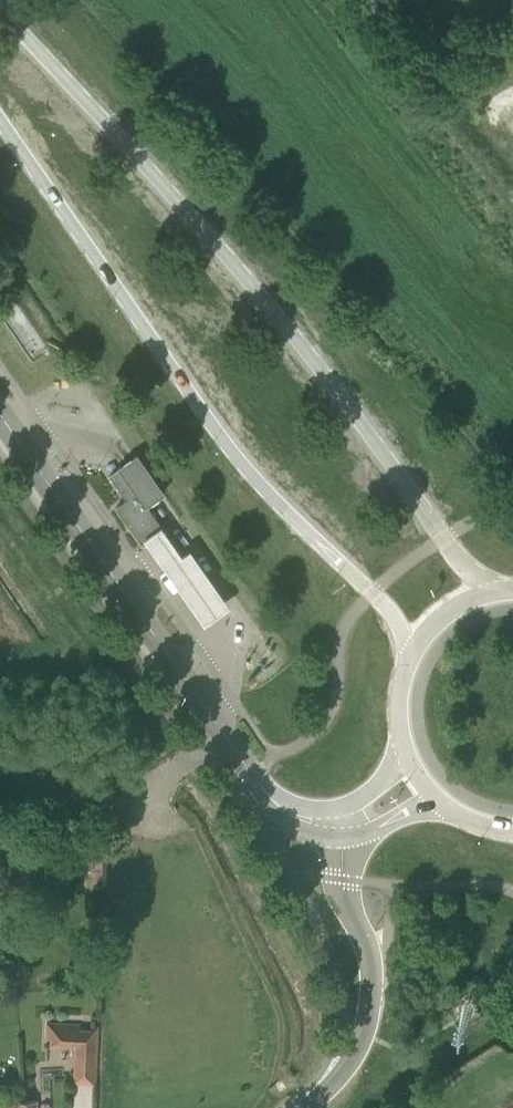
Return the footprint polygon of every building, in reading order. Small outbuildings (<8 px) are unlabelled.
[(115,508),(141,545),(145,541),(162,530),(145,506),(153,500),(162,494),(136,455),(127,461),(117,468),(118,469),(109,475),(126,500),(115,508)] [(162,530),(145,541),(204,625),(230,607),(190,550),(182,556),(163,529),(162,530)] [(95,1082),(98,1025),(90,1024),(90,1027),(80,1027),(80,1023),(45,1022),(45,1038),(48,1038),(48,1046),(73,1047),(72,1082),(95,1082)]
